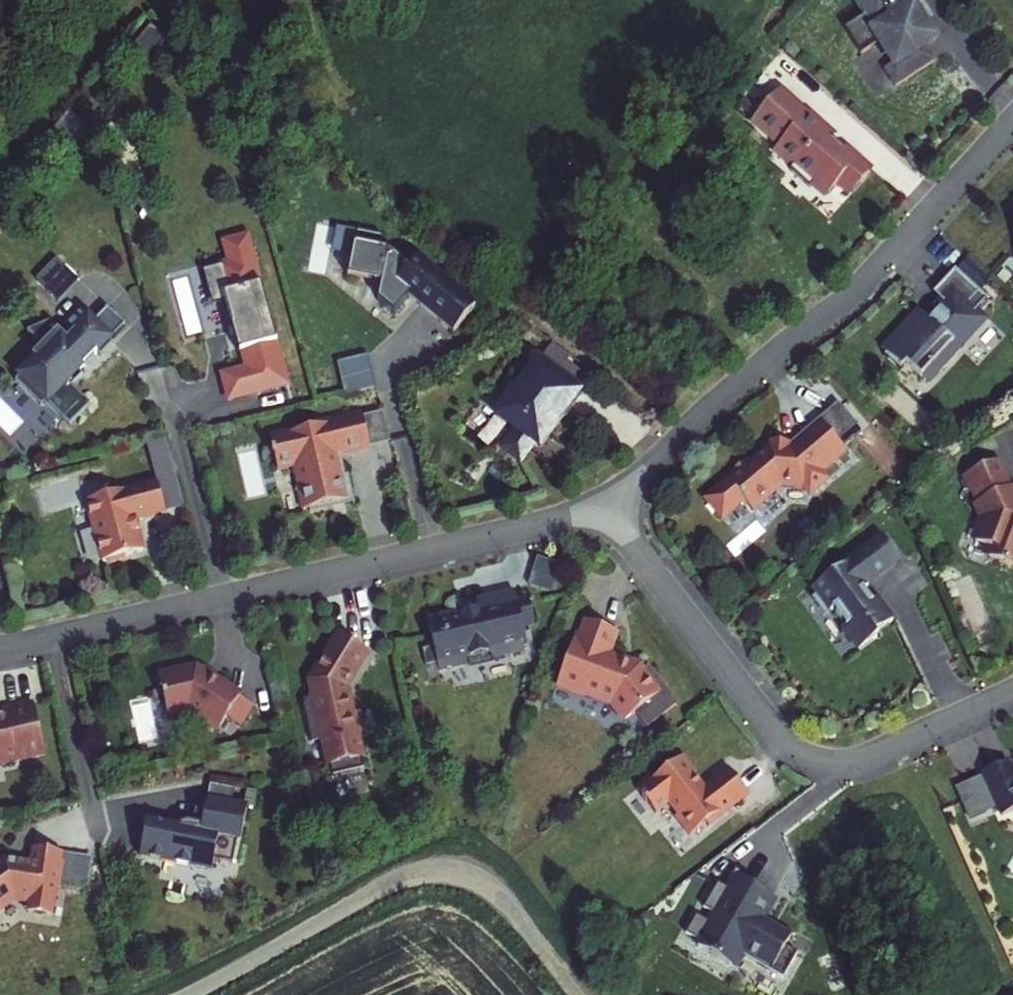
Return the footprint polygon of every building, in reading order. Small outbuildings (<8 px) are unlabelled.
[(852,9),(862,23),(842,36),(859,62),(878,49),(892,70),(882,77),(892,94),(932,68),(922,52),(930,47),(918,29),(924,25),(913,8),(926,0),(865,0),(852,9)] [(835,134),(811,112),(810,113),(782,88),(750,123),(777,148),(773,153),(797,175),(824,199),(837,186),(848,196),(873,170),(848,147),(844,151),(831,138),(835,134)] [(383,239),(358,233),(348,278),(382,285),(378,302),(394,316),(409,298),(454,336),(476,310),(418,261),(410,270),(389,253),(381,251),(383,239)] [(225,246),(230,267),(256,260),(250,239),(225,246)] [(58,255),(37,278),(60,298),(81,276),(58,255)] [(256,395),(289,386),(256,260),(206,273),(213,301),(228,297),(228,304),(241,355),(246,354),(256,395)] [(989,302),(957,272),(934,296),(946,307),(931,323),(922,315),(908,329),(910,330),(898,344),(899,345),(886,358),(901,373),(908,366),(927,384),(938,372),(941,375),(962,352),(959,349),(969,338),(970,340),(985,325),(975,316),(989,302)] [(228,297),(213,301),(215,308),(228,304),(228,297)] [(108,310),(94,324),(113,343),(126,329),(108,310)] [(97,358),(113,343),(87,317),(72,333),(74,334),(66,342),(48,325),(27,333),(44,350),(13,380),(42,409),(45,406),(66,427),(86,407),(70,391),(80,381),(77,377),(82,372),(80,369),(94,356),(97,358)] [(554,345),(541,363),(582,394),(591,382),(566,363),(571,357),(554,345)] [(370,357),(338,365),(346,397),(377,390),(370,357)] [(541,363),(539,362),(520,387),(512,382),(499,400),(509,407),(517,431),(502,450),(522,465),(535,446),(541,450),(582,394),(541,363)] [(249,368),(213,377),(221,404),(256,395),(249,368)] [(853,425),(836,406),(817,422),(834,442),(853,425)] [(392,443),(383,413),(364,417),(371,448),(392,443)] [(364,417),(363,414),(334,421),(335,424),(271,439),(274,460),(276,460),(278,470),(296,466),(301,487),(298,488),(304,511),(310,510),(311,514),(328,510),(327,506),(355,499),(349,476),(342,478),(340,467),(337,465),(335,457),(337,452),(342,455),(371,448),(364,417)] [(842,452),(816,424),(791,447),(783,438),(772,449),(768,445),(750,461),(748,458),(729,475),(731,477),(707,499),(722,516),(743,497),(750,504),(753,507),(774,488),(780,483),(787,491),(796,483),(800,488),(809,498),(828,481),(822,474),(836,462),(834,460),(836,458),(842,452)] [(168,440),(148,445),(158,483),(166,513),(186,508),(168,440)] [(963,479),(970,495),(975,493),(980,505),(973,508),(978,520),(984,522),(975,545),(993,552),(999,565),(1010,569),(1012,567),(1012,490),(1011,491),(999,464),(963,479)] [(158,483),(92,500),(98,521),(93,522),(103,562),(107,561),(111,563),(123,560),(125,556),(145,551),(136,521),(166,513),(158,483)] [(92,500),(87,502),(93,522),(98,521),(92,500)] [(901,562),(884,539),(814,590),(819,597),(813,601),(825,617),(834,611),(847,628),(844,630),(860,652),(878,639),(876,635),(894,622),(878,600),(874,604),(865,592),(869,588),(865,583),(870,579),(872,583),(901,562)] [(527,585),(551,594),(561,566),(537,557),(527,585)] [(518,604),(516,594),(478,603),(480,612),(457,618),(457,615),(429,622),(440,671),(471,664),(470,659),(491,654),(493,661),(525,654),(523,647),(528,646),(524,629),(518,604)] [(536,626),(530,601),(518,604),(524,629),(536,626)] [(618,634),(588,622),(576,653),(571,651),(558,685),(575,692),(577,688),(609,701),(625,723),(636,715),(647,729),(677,705),(649,669),(644,673),(639,666),(637,668),(609,658),(618,634)] [(369,653),(339,635),(323,660),(330,664),(304,705),(313,743),(324,741),(333,777),(365,769),(357,733),(365,731),(360,712),(345,716),(341,698),(369,653)] [(198,669),(161,678),(169,714),(197,708),(198,714),(221,729),(228,718),(241,697),(198,669)] [(256,706),(241,697),(228,718),(242,727),(256,706)] [(41,734),(34,704),(3,711),(5,718),(0,719),(0,764),(2,764),(38,756),(33,736),(41,734)] [(45,754),(41,734),(33,736),(38,756),(45,754)] [(697,774),(684,758),(653,782),(651,780),(638,790),(656,813),(668,803),(678,817),(676,818),(691,837),(721,814),(723,816),(749,796),(729,771),(704,791),(696,781),(699,779),(696,775),(697,774)] [(982,775),(1001,818),(1012,813),(1012,781),(1006,764),(982,775)] [(998,809),(984,777),(955,790),(969,822),(998,809)] [(207,799),(232,804),(235,789),(210,785),(207,799)] [(244,805),(254,807),(257,792),(247,790),(244,805)] [(232,804),(207,799),(203,819),(207,820),(206,827),(202,826),(185,824),(179,828),(147,822),(140,857),(212,871),(214,860),(233,863),(237,841),(241,842),(247,807),(232,804)] [(34,847),(32,861),(21,859),(18,861),(7,859),(4,856),(0,860),(0,909),(15,897),(16,899),(33,902),(32,907),(36,913),(53,915),(57,887),(60,888),(62,873),(59,872),(62,852),(34,847)] [(92,857),(62,852),(59,872),(62,873),(60,888),(87,892),(92,857)] [(741,874),(736,871),(725,890),(731,893),(741,874)] [(759,885),(741,874),(731,893),(725,890),(718,886),(704,911),(717,918),(712,927),(697,919),(687,937),(701,946),(699,950),(733,969),(741,956),(785,980),(799,955),(787,948),(793,936),(777,926),(773,933),(758,925),(761,918),(772,898),(757,889),(759,885)] [(777,926),(761,918),(758,925),(773,933),(777,926)]
